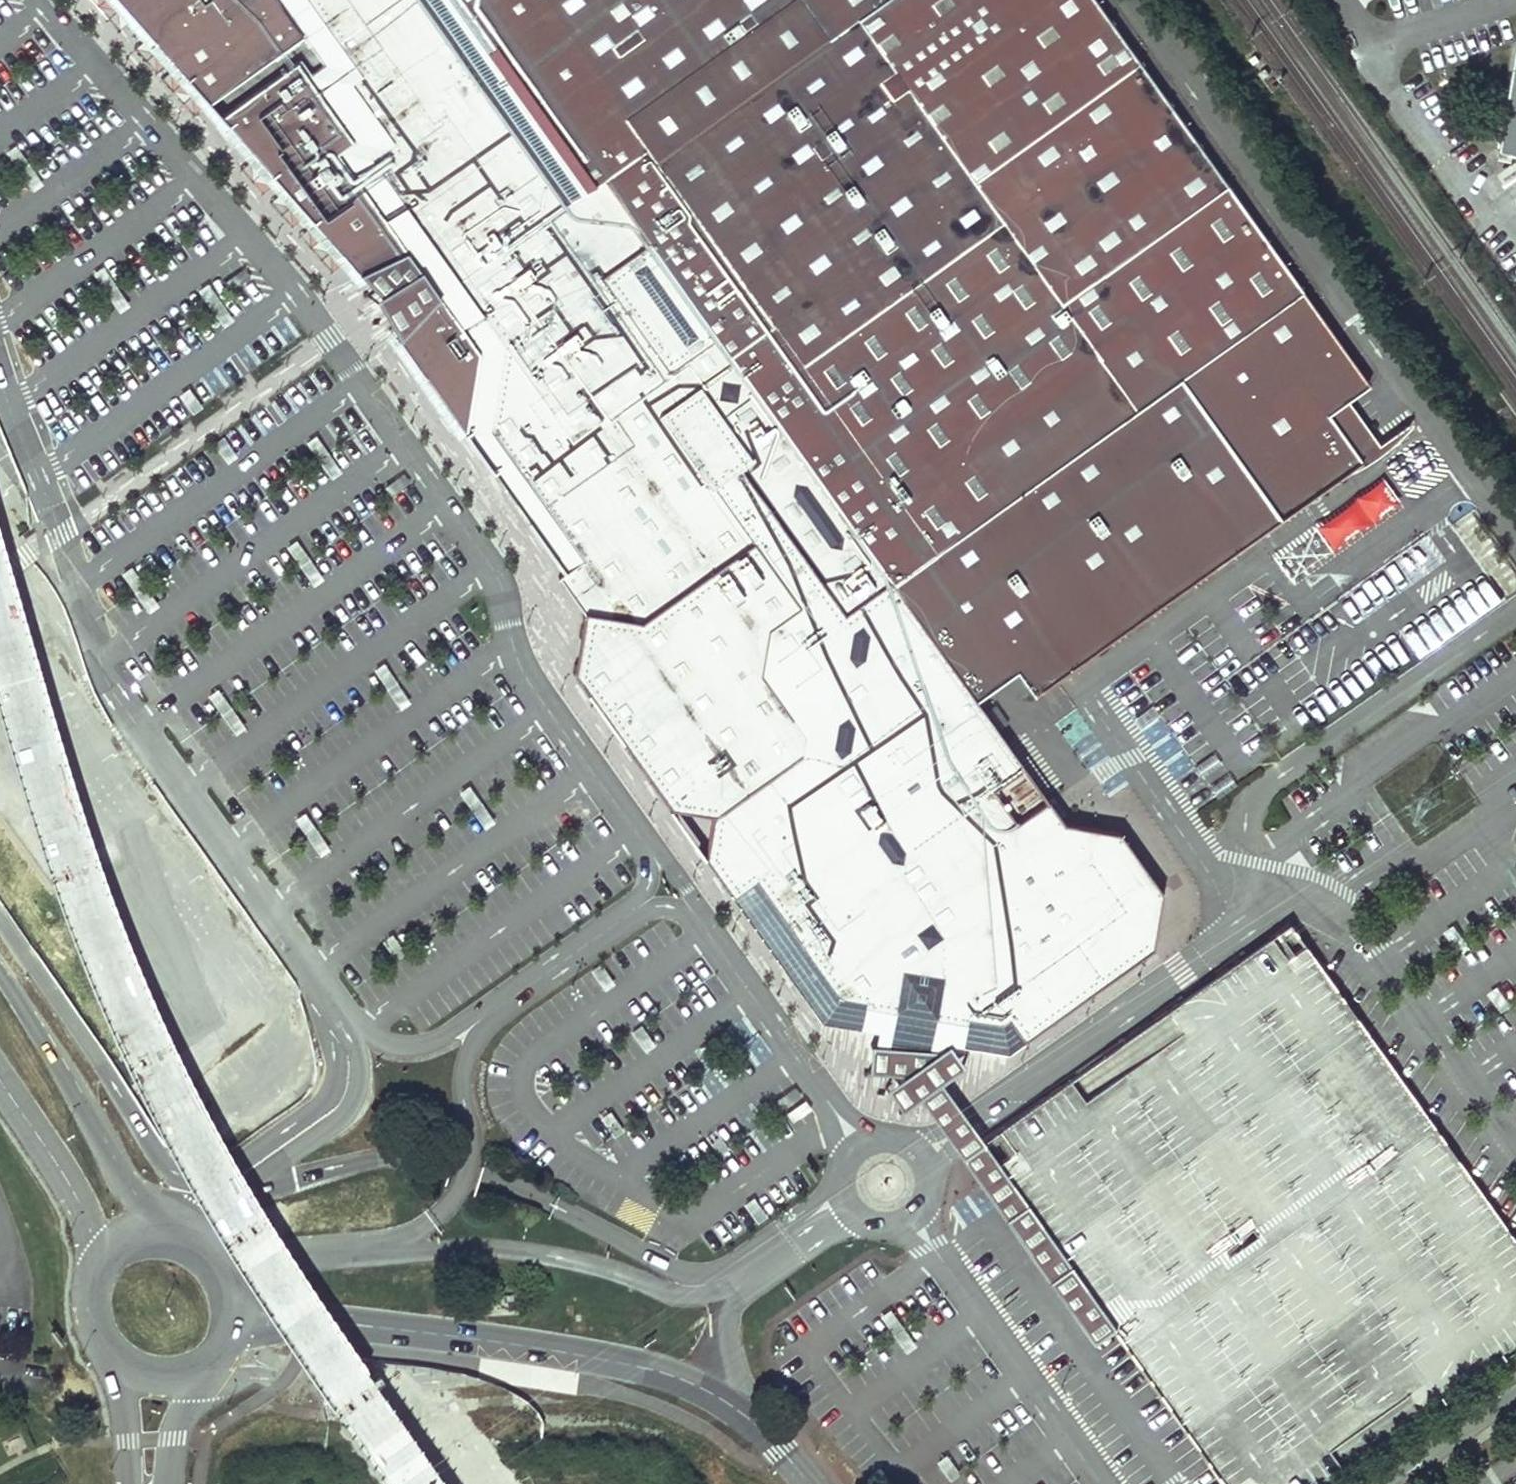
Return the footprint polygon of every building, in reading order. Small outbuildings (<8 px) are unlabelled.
[(148,28),(175,60),(220,113),(230,124),(359,267),(364,274),(408,251),(427,273),(442,295),(398,340),(471,433),(470,436),(498,475),(533,522),(566,569),(557,575),(584,612),(574,670),(645,770),(648,774),(669,807),(716,813),(707,860),(740,904),(779,958),(824,1025),(860,1030),(877,1032),(874,1047),(916,1052),(958,1058),(959,1048),(1008,1056),(1013,1052),(1055,1021),(1153,951),(1162,891),(1119,831),(1063,822),(1061,819),(1054,809),(1050,804),(975,699),(1016,670),(1033,694),(1361,460),(1328,412),(1345,401),(1369,384),(1094,0),(124,0),(148,28)] [(1501,148),(1515,150),(1515,57),(1501,148)] [(408,251),(364,274),(398,340),(442,295),(427,273),(408,251)] [(243,268),(226,280),(233,289),(249,278),(243,268)] [(1345,401),(1328,412),(1361,460),(1378,449),(1345,401)] [(978,1134),(1223,1483),(1316,1483),(1515,1347),(1515,1243),(1290,921),(1249,950),(1194,987),(1134,1028),(1009,1113),(978,1134)] [(877,1032),(860,1030),(856,1043),(874,1047),(877,1032)]
